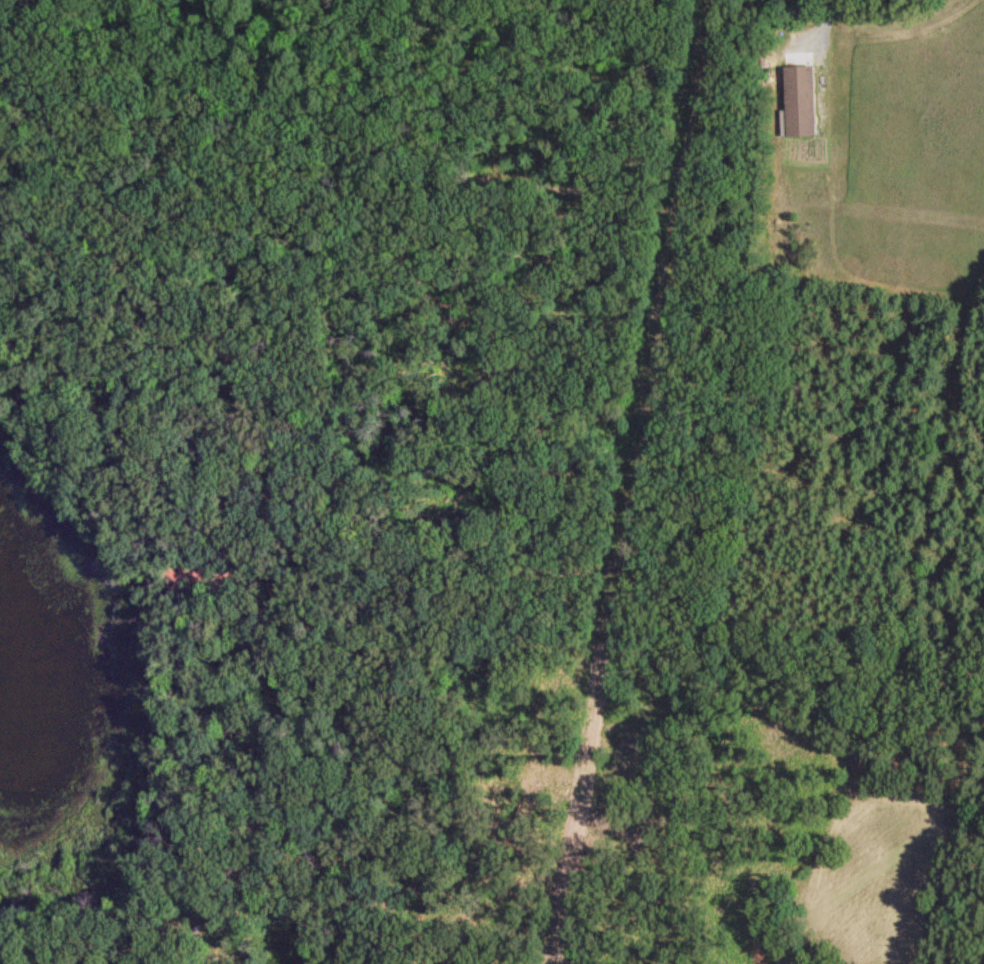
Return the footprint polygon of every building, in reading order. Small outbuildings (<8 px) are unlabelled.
[(788,134),(824,133),(821,64),(785,65),(788,134)]
